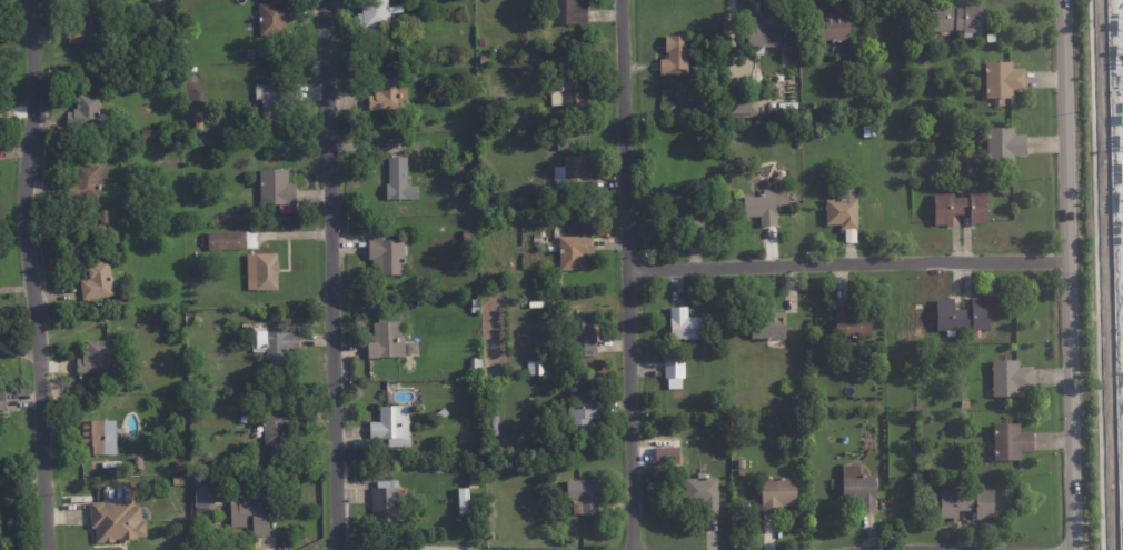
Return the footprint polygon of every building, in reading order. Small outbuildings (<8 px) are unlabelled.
[(361,11),(361,0),(389,0),(389,7),(403,7),(404,13),(389,14),(390,27),(364,29),(364,28),(358,28),(357,14),(362,14),(362,11),(361,11)] [(551,27),(551,0),(583,0),(583,6),(587,6),(587,7),(588,26),(551,27)] [(964,7),(964,3),(981,3),(982,30),(932,31),(932,3),(950,2),(950,8),(964,7)] [(289,4),(289,20),(285,20),(285,34),(260,36),(260,21),(259,21),(258,3),(289,3),(289,4)] [(68,42),(68,26),(78,26),(78,10),(97,10),(97,42),(68,42)] [(849,48),(835,49),(835,41),(832,41),(832,40),(828,40),(828,46),(817,46),(817,18),(825,18),(825,13),(851,12),(852,48),(849,48)] [(778,26),(781,26),(781,41),(765,41),(765,54),(749,54),(749,42),(748,42),(748,16),(765,16),(765,26),(778,26)] [(660,70),(660,58),(665,58),(665,34),(688,34),(688,50),(689,50),(689,54),(688,54),(688,63),(690,63),(690,69),(688,69),(688,73),(660,73),(660,70)] [(1024,71),(1025,88),(1013,89),(1013,97),(986,98),(984,62),(1012,61),(1013,69),(1024,69),(1024,71)] [(223,70),(232,70),(232,80),(223,80),(223,70)] [(589,91),(589,110),(563,109),(563,107),(551,107),(551,92),(562,92),(562,73),(590,74),(589,91)] [(285,84),(285,87),(291,87),(291,103),(284,103),(285,119),(262,119),(261,103),(261,100),(255,100),(255,84),(261,84),(285,83),(285,84)] [(389,112),(369,112),(369,94),(375,94),(375,93),(378,93),(378,84),(397,84),(397,88),(407,88),(407,109),(405,109),(405,110),(403,110),(403,111),(389,112)] [(700,91),(722,91),(722,108),(702,108),(700,91)] [(66,130),(67,111),(73,112),(73,109),(77,109),(77,104),(78,104),(78,102),(77,102),(77,97),(78,98),(78,94),(100,94),(99,114),(107,114),(106,127),(99,127),(99,132),(66,131),(66,130)] [(757,113),(731,113),(731,99),(758,98),(759,113),(757,113)] [(863,126),(876,126),(876,137),(863,137),(863,126)] [(1027,137),(1027,156),(1015,157),(1015,164),(988,166),(987,128),(1015,128),(1015,136),(1027,134),(1027,137)] [(141,130),(158,129),(158,140),(141,141),(141,130)] [(557,143),(568,141),(570,149),(559,152),(557,143)] [(562,156),(562,165),(551,166),(552,188),(562,188),(562,187),(589,186),(588,155),(562,156)] [(386,190),(386,186),(388,186),(388,159),(407,159),(407,188),(418,188),(418,201),(407,200),(407,202),(390,202),(390,200),(386,200),(386,190)] [(61,194),(62,182),(74,183),(76,163),(107,166),(106,186),(100,186),(100,189),(101,189),(101,193),(100,192),(99,199),(61,197),(61,194)] [(454,168),(464,167),(464,169),(468,168),(468,174),(465,174),(466,178),(454,179),(454,168)] [(296,190),(296,213),(279,213),(279,204),(260,204),(259,169),(288,169),(288,184),(296,183),(296,190)] [(776,226),(762,226),(762,217),(745,217),(744,194),(761,194),(761,193),(764,193),(764,189),(788,189),(788,207),(777,207),(777,226),(776,226)] [(856,242),(845,242),(845,229),(841,229),(841,224),(826,224),(827,210),(826,210),(826,206),(826,199),(841,199),(841,189),(857,189),(857,200),(858,200),(858,229),(857,229),(857,242),(856,242)] [(971,224),(971,214),(954,214),(954,226),(935,226),(935,193),(953,193),(953,197),(971,197),(971,193),(988,193),(988,226),(971,226),(971,224)] [(700,233),(682,233),(682,227),(684,227),(684,223),(668,223),(667,201),(687,201),(687,197),(695,197),(695,201),(704,200),(705,233),(700,233)] [(100,210),(108,210),(107,214),(110,214),(110,218),(108,218),(107,224),(99,224),(100,210)] [(474,246),(463,246),(463,229),(474,229),(474,246)] [(258,232),(258,248),(247,248),(247,249),(222,249),(222,251),(218,251),(218,250),(208,250),(208,232),(258,232)] [(368,253),(368,241),(372,241),(372,233),(390,233),(391,242),(405,241),(405,246),(406,246),(407,249),(404,249),(405,260),(405,266),(395,266),(396,279),(370,277),(370,261),(368,261),(368,253)] [(592,238),(592,241),(593,241),(593,251),(592,251),(592,253),(587,253),(587,257),(584,257),(584,271),(559,271),(559,238),(592,238)] [(279,269),(279,273),(277,273),(278,290),(269,290),(269,291),(266,291),(266,290),(247,290),(247,254),(252,254),(252,253),(277,252),(277,260),(279,260),(279,269)] [(82,298),(80,281),(90,279),(88,263),(109,260),(110,271),(108,271),(109,277),(111,277),(112,280),(117,279),(119,294),(82,300),(82,298)] [(191,264),(202,264),(202,279),(191,278),(191,264)] [(983,330),(972,330),(972,327),(955,327),(955,330),(937,330),(936,299),(948,299),(948,298),(954,298),(954,309),(972,309),(971,298),(977,298),(977,299),(990,299),(991,330),(983,330)] [(670,308),(688,307),(688,318),(703,318),(704,339),(688,339),(688,340),(683,341),(683,340),(678,340),(678,342),(676,342),(676,341),(672,341),(670,308)] [(855,316),(872,314),(873,336),(837,338),(836,307),(852,307),(852,316),(855,316)] [(772,312),(786,312),(786,326),(787,326),(786,339),(772,339),(772,340),(767,340),(767,339),(753,339),(753,318),(762,318),(763,312),(772,312)] [(400,340),(400,342),(398,342),(398,357),(385,357),(385,359),(381,360),(381,358),(368,359),(368,342),(377,342),(377,323),(397,322),(398,339),(400,339),(400,340)] [(596,336),(597,357),(570,358),(570,342),(569,342),(569,339),(569,323),(593,322),(593,331),(596,331),(596,336)] [(298,334),(298,350),(287,349),(287,364),(266,364),(266,352),(252,352),(252,332),(266,332),(266,331),(298,332),(298,334)] [(108,342),(108,358),(109,358),(109,360),(121,360),(121,372),(109,372),(109,378),(96,378),(96,374),(93,374),(91,374),(91,373),(76,373),(77,359),(82,359),(82,356),(86,356),(86,341),(108,341),(108,342)] [(471,358),(481,358),(481,364),(484,364),(484,369),(470,370),(470,360),(471,360),(471,358)] [(1032,367),(1033,387),(1018,388),(1018,394),(993,396),(992,360),(1018,359),(1018,367),(1032,367)] [(527,361),(543,361),(543,376),(527,376),(527,361)] [(685,364),(685,378),(665,378),(665,361),(685,361),(685,364)] [(599,402),(599,419),(592,419),(592,437),(568,437),(568,404),(584,404),(584,400),(599,400),(599,402)] [(410,409),(410,439),(413,439),(414,447),(390,448),(390,439),(372,439),(371,422),(381,422),(381,407),(410,407),(410,409)] [(436,414),(444,408),(449,414),(440,421),(436,414)] [(298,411),(299,417),(307,416),(307,427),(284,429),(285,444),(265,446),(264,427),(262,428),(261,423),(264,423),(262,413),(298,410),(298,411)] [(118,429),(119,433),(116,433),(116,456),(81,456),(81,447),(78,447),(78,443),(76,443),(76,437),(77,437),(77,421),(116,421),(116,429),(118,429)] [(1032,432),(1033,450),(1021,451),(1021,459),(994,460),(993,423),(1020,422),(1020,431),(1032,430),(1032,432)] [(677,446),(654,447),(654,464),(677,463),(677,446)] [(135,458),(142,458),(142,470),(133,469),(135,458)] [(100,469),(99,459),(113,459),(113,471),(100,471),(100,469)] [(874,513),(862,513),(862,500),(844,500),(844,466),(863,466),(863,474),(871,474),(871,477),(876,477),(876,513),(874,513)] [(469,468),(475,469),(475,468),(478,468),(478,471),(479,471),(479,479),(478,479),(478,488),(468,488),(468,484),(469,484),(469,468)] [(705,474),(705,478),(708,478),(708,477),(713,477),(713,479),(718,479),(718,501),(720,501),(720,503),(718,503),(718,508),(719,508),(719,512),(718,513),(718,516),(706,516),(705,502),(686,502),(686,479),(698,479),(698,473),(705,473),(705,474)] [(196,508),(195,508),(195,491),(196,491),(196,477),(213,477),(213,498),(216,498),(216,500),(215,500),(213,527),(196,527),(196,508)] [(778,514),(763,514),(762,479),(797,478),(797,507),(783,507),(783,514),(778,514)] [(602,501),(598,501),(598,514),(574,516),(573,501),(567,501),(567,481),(602,480),(602,501)] [(398,494),(399,522),(375,522),(375,513),(372,513),(372,511),(371,511),(371,508),(369,508),(369,504),(370,504),(370,503),(371,503),(371,488),(398,488),(398,494)] [(458,489),(468,489),(469,508),(471,508),(471,513),(469,513),(469,514),(459,516),(458,489)] [(976,520),(976,511),(960,511),(960,520),(954,520),(954,518),(942,518),(942,490),(958,490),(958,493),(976,493),(976,490),(995,490),(995,519),(986,519),(986,520),(976,520)] [(269,534),(269,536),(252,536),(252,528),(230,528),(230,503),(238,503),(238,493),(269,493),(269,534)] [(139,508),(140,509),(141,521),(146,521),(146,537),(137,538),(137,540),(129,541),(129,543),(120,544),(120,540),(115,541),(115,543),(96,544),(95,529),(91,529),(90,503),(103,502),(103,504),(131,503),(131,508),(138,507),(139,508)]
